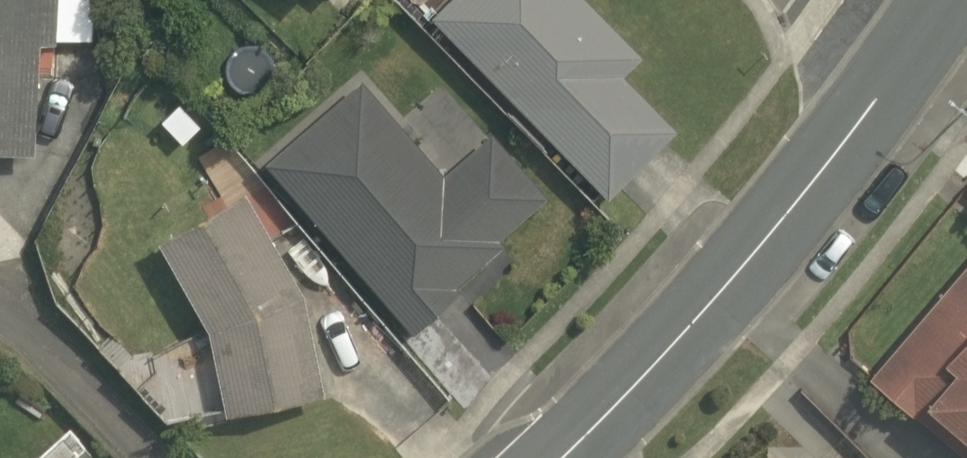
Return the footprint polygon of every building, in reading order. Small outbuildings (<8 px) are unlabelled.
[(24,148),(27,42),(98,44),(99,0),(0,0),(0,147),(24,148)] [(428,16),(606,199),(686,121),(631,64),(638,57),(582,0),(444,0),(428,16)] [(358,72),(257,160),(411,336),(553,212),(479,127),(437,163),(358,72)] [(146,233),(202,331),(219,412),(316,391),(293,283),(249,185),(146,233)] [(922,411),(966,453),(966,250),(858,369),(913,420),(922,411)] [(777,427),(746,457),(808,457),(777,427)]
